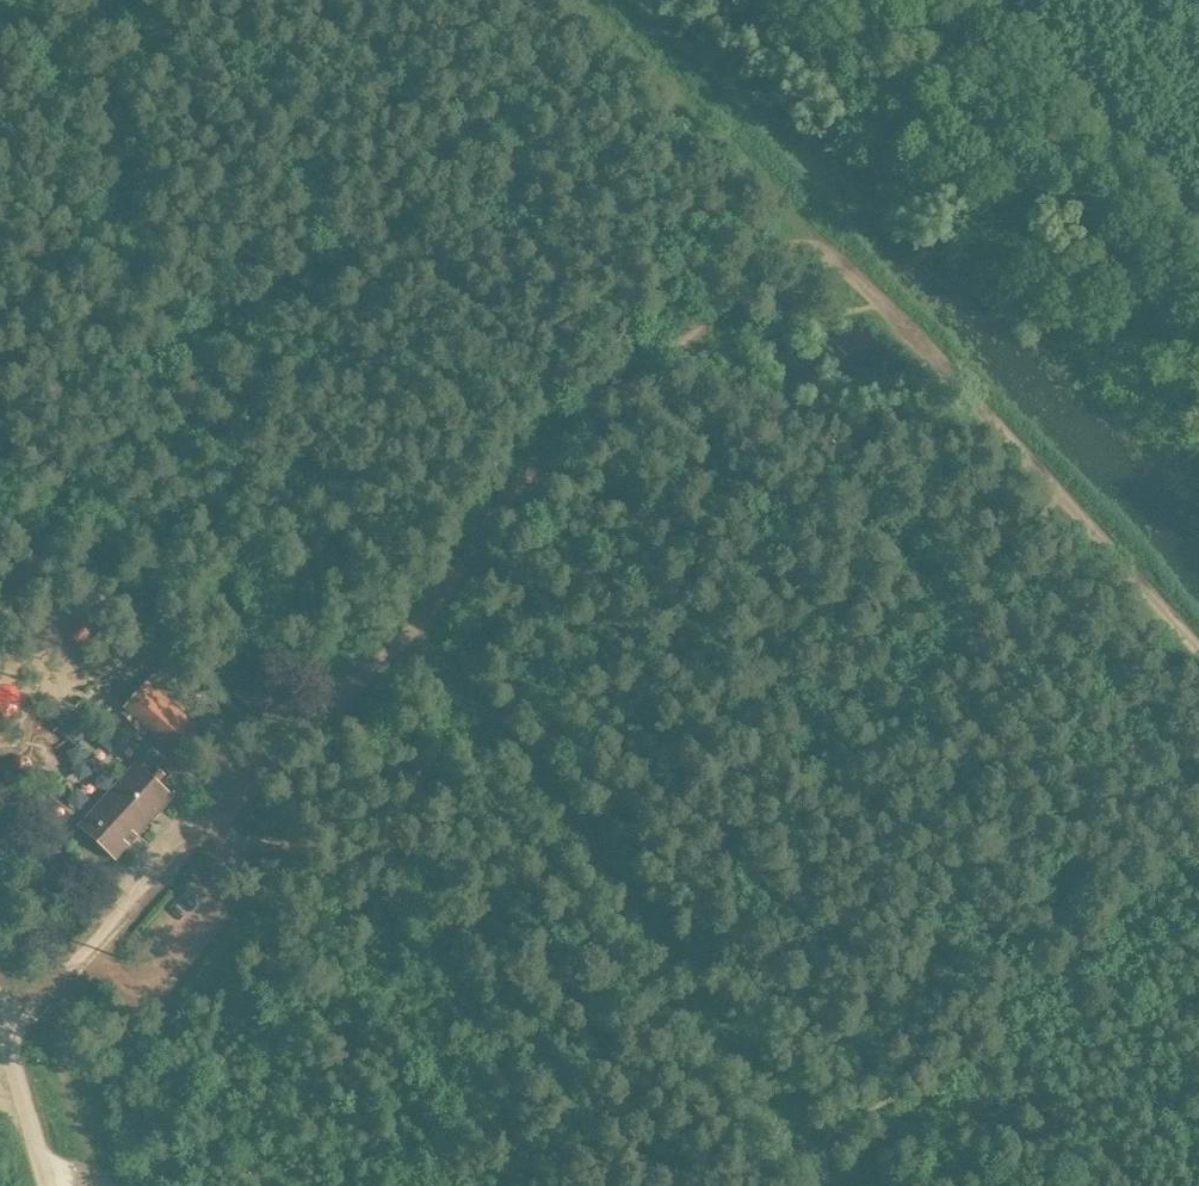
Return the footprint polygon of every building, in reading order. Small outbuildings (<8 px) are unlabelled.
[(174,753),(197,727),(146,683),(140,689),(130,680),(117,695),(127,703),(123,708),(174,753)] [(24,714),(14,707),(0,711),(0,748),(7,752),(19,745),(24,714)] [(115,859),(171,797),(135,765),(79,827),(115,859)] [(38,811),(41,803),(41,797),(38,791),(34,787),(31,784),(25,783),(19,784),(12,787),(8,792),(6,798),(6,803),(8,809),(13,814),(18,817),(24,818),(27,818),(33,815),(38,811)] [(254,886),(274,864),(259,851),(240,873),(254,886)]
